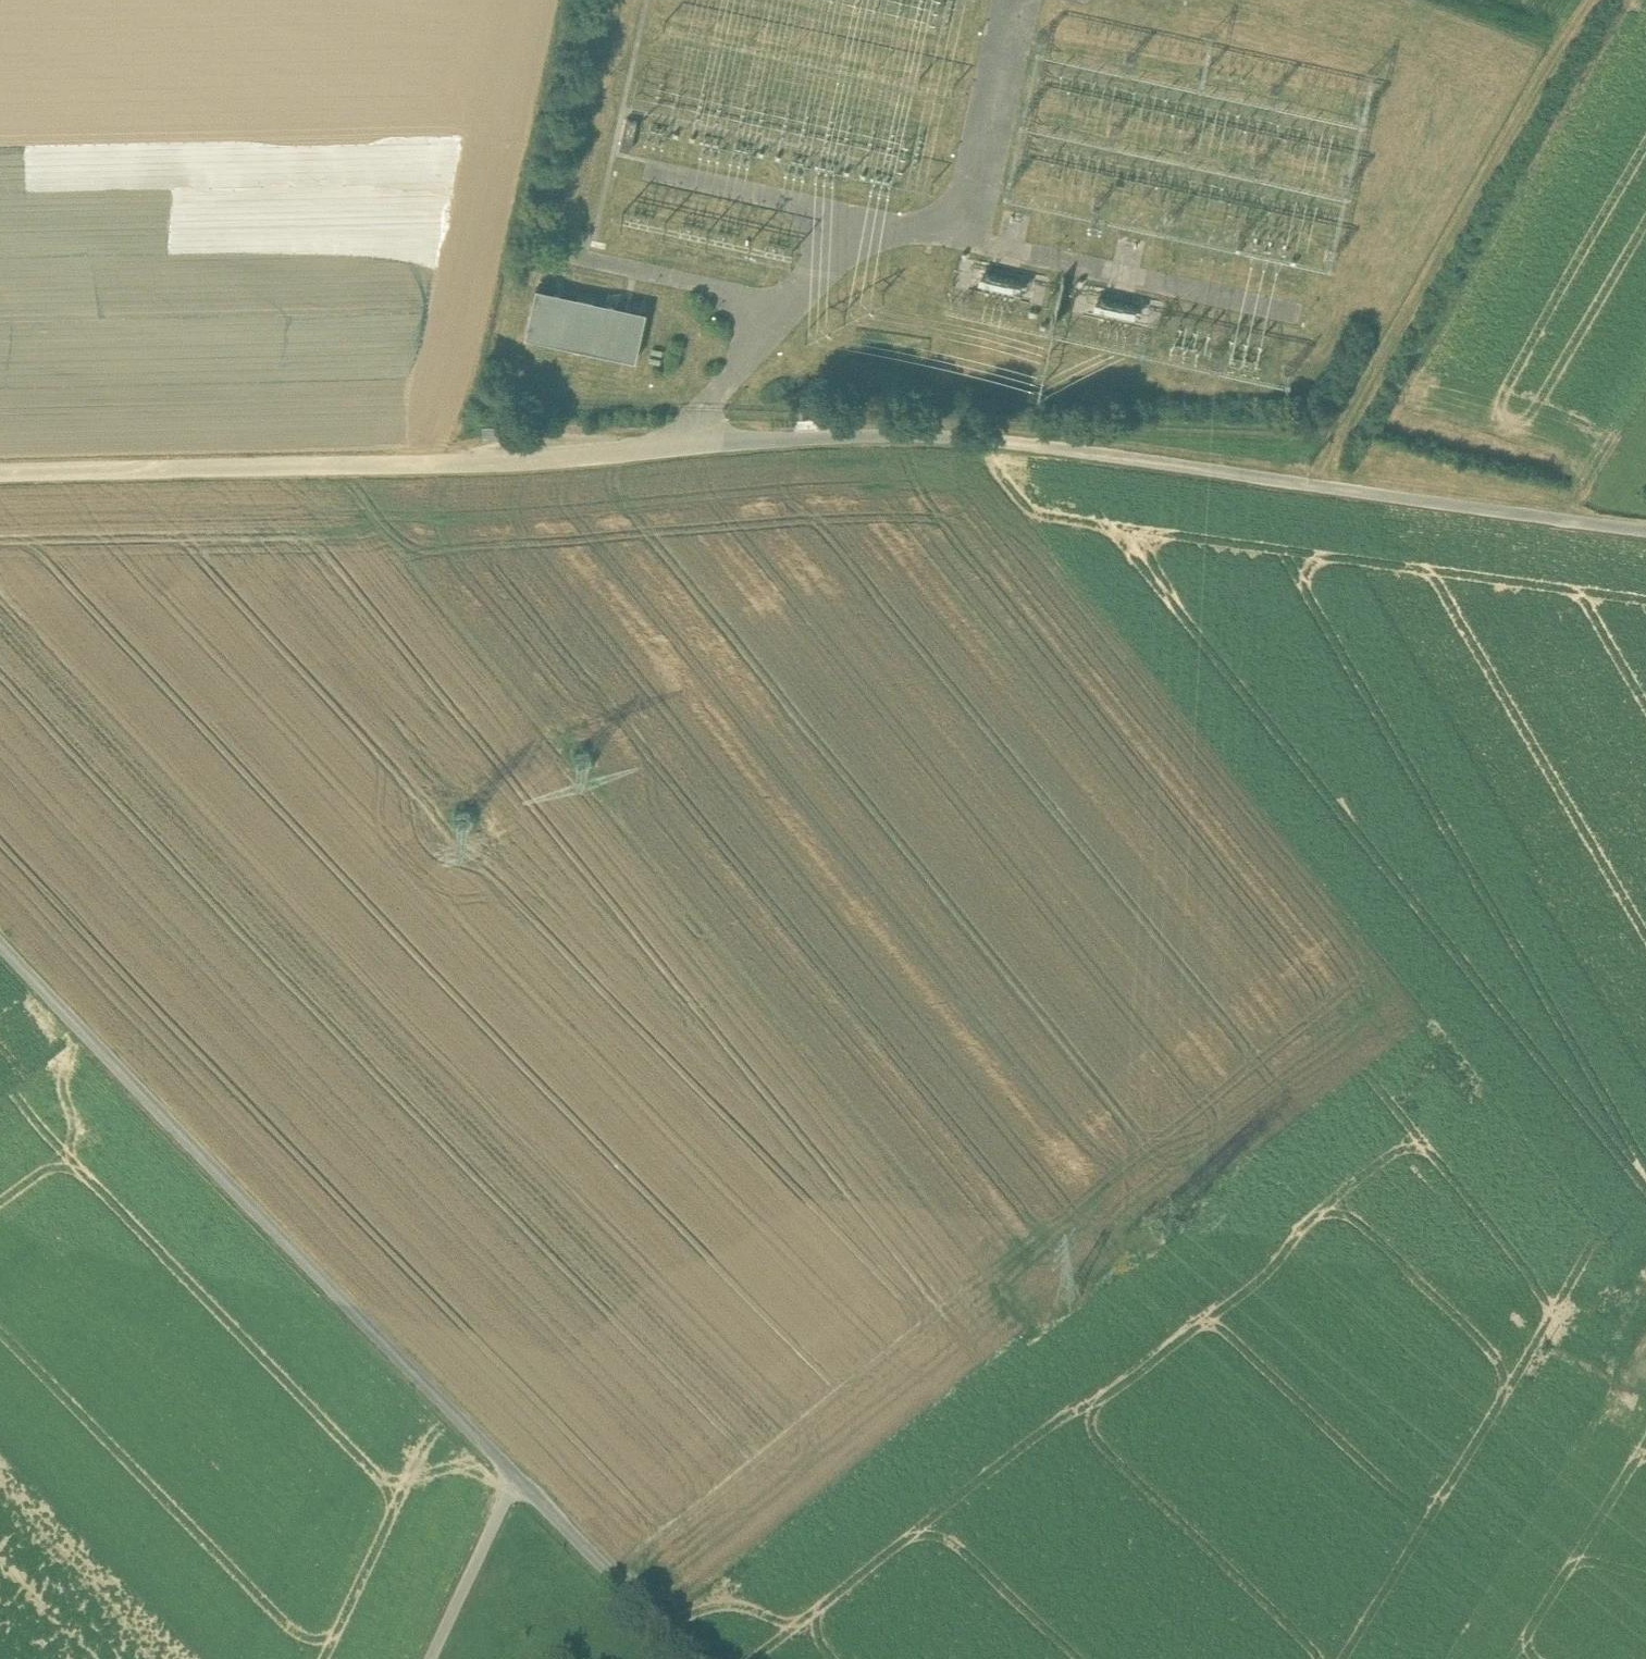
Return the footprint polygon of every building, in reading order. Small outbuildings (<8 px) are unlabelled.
[(647,310),(538,286),(527,334),(636,358),(647,310)] [(496,437),(496,424),(484,425),(484,437),(496,437)]
